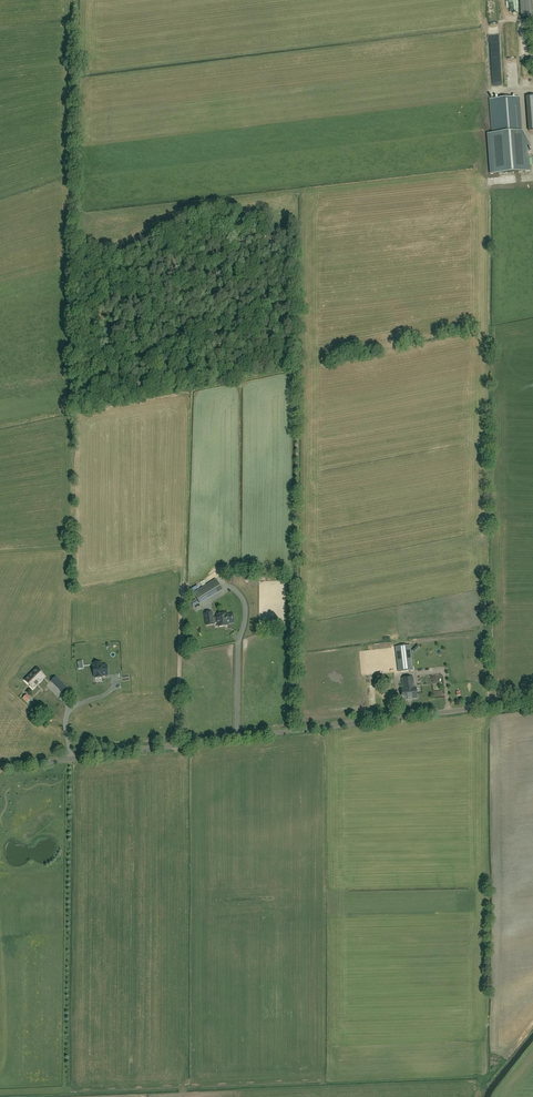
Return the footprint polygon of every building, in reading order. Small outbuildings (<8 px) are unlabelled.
[(520,17),(532,16),(531,0),(519,0),(520,17)] [(509,52),(518,52),(518,44),(507,44),(507,49),(509,49),(509,52)] [(532,73),(524,73),(525,87),(532,86),(532,73)] [(489,100),(492,134),(488,134),(491,174),(529,171),(527,141),(522,132),(519,97),(489,100)] [(216,580),(193,593),(199,603),(221,589),(216,580)] [(226,614),(221,614),(222,617),(213,618),(212,612),(205,613),(206,626),(214,625),(214,624),(218,623),(219,627),(225,626),(224,625),(228,624),(228,623),(234,623),(233,614),(227,615),(226,614)] [(412,670),(409,645),(394,646),(397,672),(412,670)] [(418,662),(419,669),(441,668),(440,661),(418,662)] [(101,676),(108,675),(106,665),(93,667),(94,677),(95,676),(95,678),(102,677),(101,676)] [(41,673),(37,669),(25,681),(33,688),(42,679),(38,675),(41,673)] [(89,676),(79,676),(80,701),(90,701),(89,676)] [(413,677),(407,677),(402,678),(403,689),(401,689),(403,700),(417,698),(416,687),(414,688),(413,677)] [(64,696),(70,689),(64,683),(58,689),(64,696)] [(42,698),(60,716),(70,706),(52,688),(42,698)] [(24,699),(29,703),(33,699),(28,694),(24,699)]
